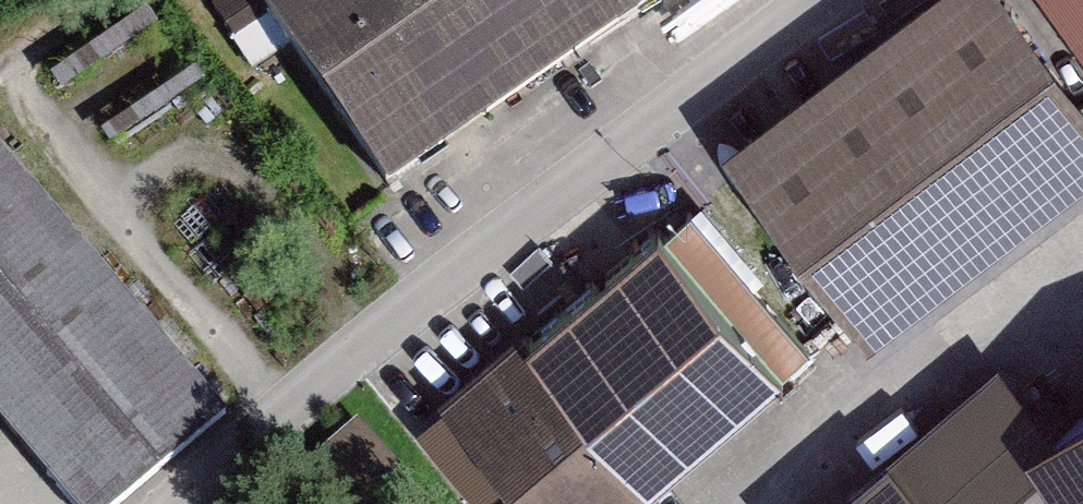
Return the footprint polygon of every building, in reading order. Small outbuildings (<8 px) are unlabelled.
[(408,186),(679,0),(279,0),(408,186)] [(722,149),(867,342),(1082,181),(1082,97),(1010,0),(922,0),(722,149)] [(1082,23),(1082,0),(1067,0),(1082,23)] [(0,133),(0,397),(93,503),(123,503),(237,406),(0,133)] [(672,206),(454,406),(544,503),(646,503),(808,355),(672,206)] [(1014,368),(832,503),(1082,503),(1082,419),(1063,434),(1014,368)] [(305,481),(329,503),(371,503),(407,465),(360,422),(305,481)]
